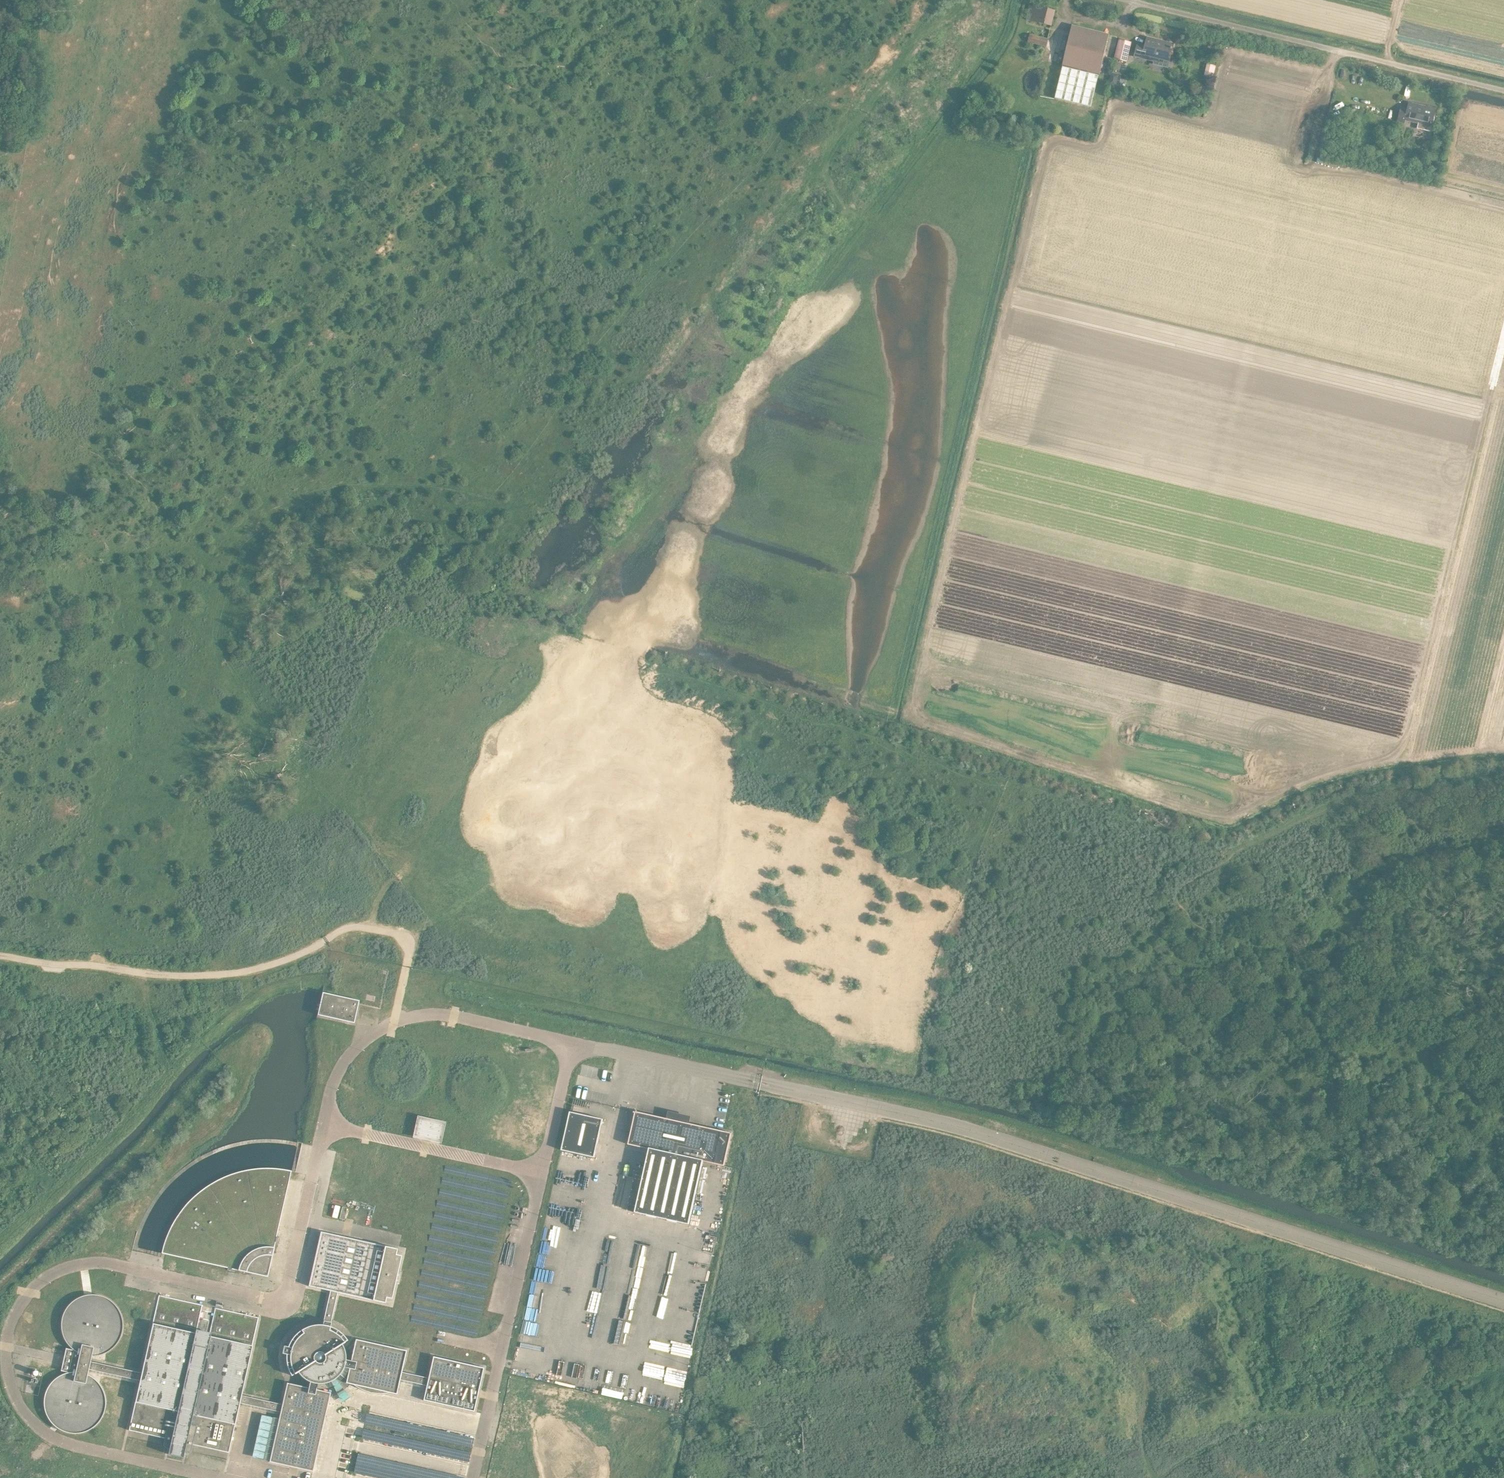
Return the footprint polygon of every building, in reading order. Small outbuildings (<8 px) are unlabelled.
[(1030,20),(1050,25),(1054,11),(1041,8),(1040,11),(1034,9),(1034,6),(1029,5),(1027,13),(1028,13),(1028,12),(1032,13),(1030,20)] [(1062,65),(1063,65),(1099,74),(1109,34),(1071,25),(1062,65)] [(1041,37),(1030,35),(1028,41),(1045,46),(1047,39),(1041,37)] [(1142,58),(1143,55),(1169,61),(1173,44),(1146,37),(1144,45),(1137,43),(1134,56),(1142,58)] [(1126,61),(1131,42),(1119,39),(1114,59),(1126,61)] [(1063,67),(1055,98),(1090,106),(1097,76),(1063,67)] [(1115,85),(1117,77),(1116,74),(1111,73),(1108,84),(1115,85)] [(1431,126),(1435,109),(1408,102),(1407,108),(1400,107),(1397,121),(1404,123),(1405,120),(1418,123),(1417,128),(1430,131),(1431,126)] [(354,1023),(359,1000),(322,992),(317,1015),(354,1023)] [(602,1118),(570,1111),(561,1150),(594,1157),(602,1118)] [(689,1224),(703,1161),(724,1165),(731,1132),(689,1123),(666,1118),(635,1111),(628,1144),(649,1149),(635,1212),(689,1224)] [(438,1139),(441,1124),(419,1119),(416,1134),(438,1139)] [(274,1247),(291,1171),(291,1170),(287,1169),(283,1169),(279,1168),(275,1168),(271,1168),(267,1167),(263,1168),(259,1168),(255,1168),(251,1169),(247,1169),(243,1170),(239,1171),(235,1172),(231,1174),(227,1175),(223,1177),(219,1178),(216,1180),(212,1182),(209,1184),(205,1186),(202,1189),(199,1191),(196,1194),(193,1197),(190,1200),(187,1203),(184,1206),(182,1209),(179,1212),(177,1215),(175,1219),(173,1222),(171,1226),(169,1230),(167,1233),(166,1237),(164,1241),(163,1245),(162,1249),(161,1253),(238,1270),(238,1268),(239,1266),(239,1264),(240,1262),(241,1260),(242,1258),(244,1257),(245,1255),(247,1254),(248,1252),(250,1251),(252,1250),(254,1249),(255,1248),(257,1247),(259,1247),(261,1246),(264,1246),(266,1246),(268,1246),(270,1246),(272,1246),(274,1247)] [(43,1402),(44,1410),(47,1417),(52,1423),(57,1428),(64,1431),(71,1433),(77,1433),(84,1432),(90,1429),(95,1425),(100,1420),(103,1414),(105,1407),(105,1401),(104,1394),(102,1388),(98,1382),(93,1377),(87,1374),(88,1369),(100,1371),(136,1379),(139,1380),(128,1430),(164,1438),(163,1444),(162,1445),(164,1446),(165,1447),(166,1447),(168,1449),(167,1454),(182,1457),(183,1457),(184,1452),(186,1452),(187,1452),(189,1452),(191,1451),(191,1450),(192,1444),(228,1452),(239,1402),(242,1403),(280,1412),(269,1461),(290,1466),(298,1468),(296,1473),(297,1474),(302,1475),(301,1477),(343,1477),(335,1476),(334,1476),(312,1471),(330,1392),(315,1389),(316,1385),(321,1383),(325,1382),(330,1380),(332,1383),(336,1380),(335,1377),(336,1376),(337,1375),(339,1374),(346,1379),(345,1382),(352,1384),(361,1389),(370,1392),(379,1393),(389,1392),(396,1394),(399,1379),(426,1385),(422,1400),(473,1411),(483,1367),(432,1356),(427,1377),(401,1372),(406,1350),(355,1339),(350,1360),(345,1359),(344,1353),(343,1348),(341,1344),(347,1340),(342,1334),(336,1329),(330,1326),(330,1322),(336,1295),(337,1292),(384,1303),(385,1297),(388,1297),(390,1298),(391,1298),(391,1297),(394,1283),(394,1282),(397,1271),(400,1256),(400,1255),(399,1255),(397,1255),(395,1254),(396,1248),(349,1238),(341,1236),(320,1231),(308,1285),(329,1290),(329,1293),(323,1320),(320,1331),(314,1332),(307,1334),(302,1337),(297,1342),(294,1340),(293,1342),(292,1344),(291,1347),(283,1345),(281,1353),(289,1355),(289,1357),(289,1360),(289,1362),(293,1362),(294,1365),(295,1368),(296,1371),(293,1372),(294,1373),(297,1372),(302,1377),(309,1381),(308,1387),(286,1382),(281,1404),(241,1395),(250,1355),(258,1317),(214,1307),(208,1335),(196,1332),(202,1304),(158,1295),(152,1323),(141,1372),(138,1372),(98,1363),(90,1361),(91,1356),(98,1355),(105,1353),(111,1349),(115,1345),(119,1339),(121,1333),(122,1327),(122,1319),(120,1312),(116,1306),(111,1301),(105,1297),(98,1295),(92,1294),(85,1295),(79,1297),(73,1300),(68,1305),(64,1310),(62,1317),(61,1324),(61,1331),(63,1338),(67,1344),(72,1349),(65,1348),(64,1355),(62,1363),(60,1370),(67,1372),(61,1374),(55,1378),(50,1383),(46,1389),(44,1395),(43,1402)] [(267,1277),(274,1247),(272,1246),(270,1246),(268,1246),(266,1246),(264,1246),(261,1246),(259,1247),(257,1247),(255,1248),(254,1249),(252,1250),(250,1251),(248,1252),(247,1254),(245,1255),(244,1257),(242,1258),(241,1260),(240,1262),(239,1264),(239,1266),(238,1268),(238,1270),(267,1277)] [(439,1428),(367,1414),(365,1426),(363,1435),(368,1436),(369,1433),(374,1434),(372,1441),(435,1453),(437,1441),(436,1441),(439,1428)] [(353,1473),(379,1477),(464,1477),(465,1475),(357,1453),(353,1473)]
